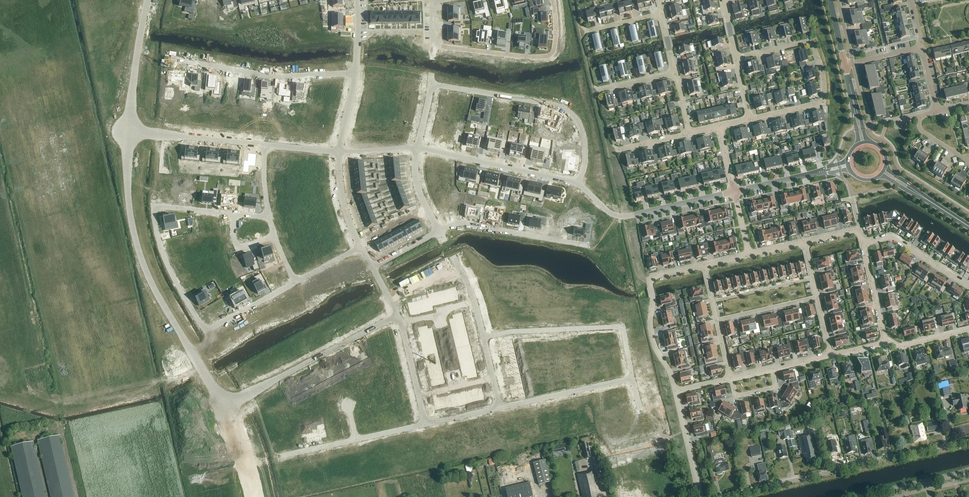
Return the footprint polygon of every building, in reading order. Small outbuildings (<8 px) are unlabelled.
[(180,6),(185,7),(190,9),(189,13),(193,14),(195,7),(191,6),(192,4),(193,1),(188,0),(181,0),(180,6)] [(224,6),(227,6),(228,10),(238,8),(237,1),(233,2),(232,2),(232,3),(231,3),(231,2),(230,0),(223,0),(224,6)] [(238,3),(240,11),(245,10),(244,7),(249,6),(248,0),(241,0),(241,2),(238,3)] [(342,0),(330,1),(330,2),(333,1),(333,7),(331,8),(331,11),(337,10),(337,7),(343,6),(342,0)] [(496,11),(503,10),(503,11),(509,10),(507,1),(503,2),(503,0),(494,0),(496,11)] [(624,4),(626,14),(633,13),(632,7),(634,6),(633,0),(628,0),(627,0),(628,3),(624,4)] [(634,6),(637,5),(639,11),(645,10),(643,0),(641,0),(636,1),(636,0),(633,0),(634,6)] [(645,10),(652,8),(650,0),(643,0),(645,10)] [(769,13),(778,11),(775,0),(766,0),(767,4),(769,13)] [(785,9),(794,7),(793,0),(783,0),(785,9)] [(205,5),(201,5),(201,15),(210,14),(209,10),(213,10),(212,2),(210,2),(207,2),(205,2),(205,5)] [(484,6),(483,2),(473,4),(475,13),(480,12),(481,15),(485,14),(486,18),(490,17),(487,6),(484,6)] [(619,2),(614,3),(615,11),(618,10),(620,16),(626,14),(624,4),(620,5),(619,2)] [(669,8),(671,14),(680,11),(679,5),(682,5),(681,2),(676,3),(676,6),(669,8)] [(749,3),(752,17),(761,15),(759,6),(759,2),(755,3),(755,2),(749,3)] [(615,11),(614,3),(608,4),(608,3),(604,4),(605,8),(607,19),(614,17),(613,11),(615,11)] [(714,3),(704,6),(706,11),(703,12),(703,15),(709,14),(708,11),(715,9),(714,3)] [(851,19),(862,17),(861,13),(864,12),(863,9),(867,8),(866,5),(867,5),(858,7),(858,10),(851,12),(850,12),(850,13),(850,14),(850,15),(850,16),(850,17),(850,18),(851,18),(851,19)] [(448,9),(448,15),(461,15),(461,6),(454,6),(454,9),(448,9)] [(600,6),(595,8),(596,15),(599,14),(601,20),(607,19),(605,8),(601,9),(600,6)] [(733,7),(736,20),(745,18),(743,10),(742,6),(739,7),(739,6),(733,7)] [(596,15),(595,8),(589,9),(590,12),(586,13),(586,16),(585,16),(586,20),(587,20),(588,23),(595,21),(594,16),(596,15)] [(541,9),(533,9),(533,15),(537,15),(538,20),(541,20),(541,24),(548,23),(547,18),(546,18),(545,11),(541,12),(541,9)] [(680,11),(671,14),(672,19),(679,18),(680,21),(687,19),(687,16),(683,17),(682,11),(680,11)] [(331,13),(331,22),(343,22),(343,20),(343,19),(343,16),(337,16),(337,13),(331,13)] [(448,15),(448,22),(454,22),(454,25),(461,25),(461,15),(448,15)] [(703,21),(706,20),(707,26),(719,24),(717,18),(710,20),(710,16),(702,18),(703,21)] [(862,24),(862,28),(871,26),(870,26),(869,22),(866,23),(866,21),(863,20),(862,17),(851,19),(851,20),(851,21),(851,22),(851,23),(852,24),(853,25),(853,26),(854,26),(862,24)] [(796,22),(799,34),(802,34),(803,35),(808,33),(805,20),(796,22)] [(331,22),(331,31),(337,31),(337,28),(343,28),(343,22),(331,22)] [(674,28),(675,34),(685,32),(684,26),(687,25),(686,22),(680,23),(681,26),(674,28)] [(648,25),(651,38),(656,37),(660,36),(658,27),(654,28),(653,23),(648,25)] [(792,36),(791,33),(789,24),(780,26),(782,38),(786,37),(786,38),(792,37),(792,36)] [(448,29),(448,35),(461,35),(461,26),(454,26),(454,29),(448,29)] [(856,40),(867,38),(866,34),(868,33),(868,30),(870,30),(869,26),(871,26),(862,28),(863,31),(855,33),(855,34),(855,35),(855,36),(855,37),(855,38),(855,39),(856,40)] [(476,33),(476,39),(479,39),(478,44),(486,45),(487,40),(488,37),(491,38),(492,32),(491,32),(491,28),(484,27),(484,32),(480,32),(479,33),(476,33)] [(769,41),(769,42),(775,41),(772,27),(763,29),(766,42),(769,41)] [(636,32),(635,28),(629,29),(632,42),(638,41),(642,40),(640,31),(636,32)] [(534,34),(534,39),(535,39),(535,38),(539,39),(539,41),(538,48),(547,49),(547,48),(548,37),(544,36),(544,31),(544,30),(543,30),(536,30),(536,34),(535,34),(534,34)] [(506,40),(510,41),(511,32),(507,31),(507,35),(498,34),(497,46),(505,47),(506,42),(506,40)] [(747,33),(749,46),(753,45),(753,46),(759,45),(756,31),(747,33)] [(624,44),(622,36),(618,37),(617,32),(611,33),(614,47),(620,45),(620,48),(624,47),(624,44)] [(518,36),(517,44),(519,45),(519,49),(525,49),(526,44),(526,43),(530,43),(531,41),(531,34),(524,33),(524,36),(522,36),(522,37),(518,36)] [(448,35),(448,42),(455,42),(455,45),(461,45),(461,35),(448,35)] [(601,49),(606,48),(604,40),(599,41),(598,36),(593,37),(596,51),(601,49)] [(867,38),(856,40),(856,41),(856,42),(856,43),(856,44),(857,45),(858,46),(858,47),(859,47),(866,45),(867,49),(875,47),(874,43),(871,44),(871,42),(868,42),(867,38)] [(710,42),(712,48),(711,48),(711,51),(717,50),(717,47),(724,45),(722,39),(710,42)] [(956,46),(958,55),(961,54),(962,58),(964,58),(961,45),(956,46)] [(679,49),(680,55),(691,53),(690,47),(679,49)] [(807,62),(806,55),(807,55),(806,52),(805,52),(805,51),(799,53),(801,61),(798,62),(800,67),(806,66),(806,62),(807,62)] [(716,56),(717,62),(727,60),(726,54),(719,56),(718,53),(712,54),(713,57),(716,56)] [(655,57),(658,70),(664,69),(662,64),(667,63),(665,54),(660,55),(655,57)] [(906,59),(907,65),(916,63),(915,57),(913,58),(912,54),(902,56),(903,60),(906,59)] [(682,64),(684,70),(695,67),(693,61),(695,61),(694,58),(689,60),(689,62),(682,64)] [(775,71),(772,58),(769,59),(769,60),(767,60),(768,65),(764,65),(767,76),(776,74),(775,71)] [(775,58),(772,58),(775,71),(781,69),(778,58),(775,58)] [(644,68),(648,67),(646,59),(642,60),(642,59),(637,61),(640,74),(645,73),(644,68)] [(727,60),(717,62),(719,68),(715,69),(716,71),(722,70),(721,67),(728,66),(727,60)] [(754,62),(751,63),(754,74),(760,73),(757,62),(755,63),(754,62)] [(875,114),(876,118),(880,117),(881,121),(890,119),(888,110),(884,111),(881,96),(885,95),(883,86),(879,87),(875,72),(879,71),(877,62),(868,64),(869,68),(865,69),(866,73),(866,75),(868,83),(869,86),(870,90),(875,89),(877,96),(871,97),(872,101),(873,104),(875,112),(875,114)] [(626,72),(630,71),(628,63),(624,64),(618,65),(622,78),(627,77),(626,72)] [(807,75),(809,81),(814,79),(815,79),(814,75),(814,76),(812,69),(810,69),(809,65),(801,67),(802,70),(803,70),(804,76),(807,75)] [(600,69),(603,83),(609,81),(608,76),(612,75),(610,67),(606,68),(600,69)] [(695,67),(684,70),(685,76),(692,74),(693,77),(698,76),(698,73),(696,73),(695,67)] [(172,73),(171,82),(178,82),(178,81),(182,82),(182,88),(185,88),(186,78),(183,78),(183,75),(172,73)] [(721,77),(722,82),(732,80),(730,74),(723,76),(723,73),(717,74),(717,77),(721,77)] [(909,81),(909,84),(918,83),(917,79),(920,78),(918,73),(909,75),(911,80),(909,81)] [(191,75),(190,87),(195,87),(194,91),(199,91),(200,88),(201,88),(202,81),(197,81),(198,76),(191,75)] [(206,77),(205,82),(208,83),(207,89),(214,90),(214,95),(219,96),(220,83),(215,83),(216,78),(206,77)] [(687,84),(688,90),(698,88),(697,82),(700,81),(699,78),(693,80),(694,83),(687,84)] [(234,80),(227,79),(225,91),(233,92),(233,94),(237,94),(237,88),(233,87),(234,80)] [(732,80),(722,82),(723,88),(720,89),(721,92),(727,90),(726,87),(733,86),(732,80)] [(245,81),(244,93),(249,93),(249,97),(255,97),(255,87),(252,87),(252,81),(245,81)] [(268,88),(269,83),(262,82),(261,94),(267,95),(267,100),(271,101),(273,89),(268,88)] [(666,94),(663,83),(660,84),(660,85),(658,85),(660,96),(666,94)] [(666,83),(663,83),(666,94),(671,93),(669,83),(666,83)] [(815,92),(814,85),(812,86),(811,83),(804,85),(804,88),(808,87),(809,90),(806,90),(807,95),(810,95),(810,97),(816,96),(816,95),(817,95),(816,92),(815,92)] [(912,87),(913,93),(922,91),(921,85),(918,86),(918,83),(909,84),(910,88),(912,87)] [(960,88),(962,97),(963,97),(967,96),(966,91),(968,90),(968,88),(968,83),(959,85),(960,88)] [(277,89),(277,94),(279,95),(278,96),(284,97),(284,102),(290,103),(291,92),(287,92),(287,85),(280,84),(279,89),(277,89)] [(326,85),(324,94),(336,97),(337,91),(331,89),(332,86),(326,85)] [(304,100),(305,87),(297,86),(297,94),(294,93),(293,101),(296,102),(297,99),(304,100)] [(647,87),(644,88),(646,99),(647,99),(647,100),(647,102),(649,102),(649,100),(652,99),(650,87),(647,88),(647,87)] [(646,99),(644,88),(641,89),(638,90),(641,101),(647,100),(647,99),(646,99)] [(698,88),(688,90),(690,96),(697,94),(697,97),(703,96),(702,93),(699,94),(698,88)] [(951,99),(949,90),(949,88),(940,90),(941,96),(945,96),(946,101),(950,100),(951,99)] [(915,98),(924,96),(922,91),(913,93),(910,94),(911,99),(915,98)] [(627,103),(625,92),(622,93),(622,94),(619,94),(622,106),(628,105),(627,103)] [(628,92),(625,92),(627,103),(633,102),(631,92),(628,92)] [(786,92),(780,94),(783,104),(786,104),(786,103),(788,102),(786,92)] [(324,94),(321,102),(327,104),(328,101),(335,102),(336,97),(324,94)] [(783,104),(780,94),(775,95),(777,105),(780,104),(780,105),(783,104)] [(765,95),(759,96),(760,98),(762,109),(765,109),(765,108),(768,107),(765,97),(765,95)] [(607,104),(607,107),(608,107),(609,110),(614,109),(611,96),(606,97),(607,104)] [(759,96),(753,97),(754,100),(756,110),(759,109),(759,110),(762,109),(760,98),(759,96)] [(925,101),(924,96),(915,98),(915,101),(911,102),(912,104),(916,103),(925,101)] [(445,98),(444,104),(456,107),(458,98),(453,97),(452,100),(445,98)] [(477,105),(476,112),(484,113),(483,120),(483,123),(487,124),(490,107),(486,107),(486,105),(487,101),(479,100),(478,106),(477,105)] [(925,101),(916,103),(917,109),(914,109),(914,110),(912,111),(913,113),(925,111),(924,107),(926,107),(925,101)] [(498,103),(497,112),(501,113),(500,116),(511,118),(512,111),(509,110),(510,105),(498,103)] [(444,104),(442,110),(449,111),(448,114),(454,116),(456,107),(444,104)] [(519,107),(518,114),(520,114),(519,119),(529,121),(528,123),(532,124),(534,115),(530,114),(531,109),(519,107)] [(541,110),(540,118),(548,120),(548,126),(556,129),(561,117),(553,113),(553,112),(541,110)] [(816,113),(818,124),(824,123),(826,131),(828,131),(829,116),(823,117),(822,112),(819,113),(819,112),(816,113)] [(169,113),(168,123),(175,124),(175,120),(181,121),(182,114),(169,113)] [(184,114),(183,121),(189,122),(189,125),(196,126),(197,116),(184,114)] [(197,116),(196,126),(204,127),(204,123),(210,124),(211,117),(197,116)] [(318,116),(316,125),(328,128),(330,122),(323,120),(324,117),(318,116)] [(963,132),(968,131),(968,128),(968,124),(968,116),(963,117),(963,118),(961,118),(961,121),(963,132)] [(213,117),(212,124),(218,124),(218,128),(225,129),(226,118),(213,117)] [(677,117),(671,119),(674,130),(677,129),(676,128),(679,128),(677,117)] [(800,117),(797,117),(799,128),(805,127),(803,117),(800,117)] [(226,118),(225,129),(233,130),(233,126),(239,126),(240,120),(226,118)] [(674,130),(671,119),(665,120),(668,130),(670,130),(671,130),(674,130)] [(242,120),(241,127),(247,127),(247,131),(254,132),(255,121),(242,120)] [(657,120),(652,122),(654,134),(658,133),(657,133),(660,132),(657,120)] [(255,121),(254,132),(262,133),(262,129),(268,129),(269,123),(255,121)] [(781,121),(778,122),(781,134),(786,133),(784,121),(781,122),(781,121)] [(654,134),(652,122),(646,123),(649,135),(651,134),(651,135),(654,134)] [(781,134),(778,122),(775,122),(775,123),(772,124),(775,135),(781,134)] [(271,123),(270,130),(276,130),(275,134),(283,135),(284,124),(271,123)] [(438,124),(437,130),(447,133),(449,127),(451,128),(452,124),(446,123),(445,126),(438,124)] [(284,124),(283,135),(290,136),(291,132),(297,132),(297,125),(284,124)] [(568,124),(563,126),(564,129),(563,130),(568,141),(566,142),(569,147),(577,143),(575,139),(577,138),(571,126),(569,127),(568,124)] [(316,125),(313,133),(319,135),(320,132),(327,133),(328,128),(316,125)] [(762,125),(759,126),(761,137),(767,136),(765,125),(762,126),(762,125)] [(623,128),(623,127),(613,130),(614,133),(613,133),(614,136),(616,142),(622,141),(620,133),(621,132),(621,135),(624,134),(623,128)] [(635,138),(633,128),(627,129),(630,139),(632,139),(635,138)] [(437,130),(436,136),(442,137),(441,141),(447,142),(448,139),(446,138),(447,133),(437,130)] [(743,130),(740,130),(742,141),(748,140),(746,130),(743,130)] [(466,134),(465,140),(468,141),(467,142),(467,146),(473,148),(475,136),(466,134)] [(820,136),(822,142),(823,142),(824,148),(830,146),(829,140),(827,141),(827,134),(820,136)] [(475,136),(473,148),(479,149),(481,138),(475,137),(475,136)] [(487,137),(486,143),(489,144),(488,151),(494,152),(497,139),(487,137)] [(706,138),(703,139),(705,151),(711,150),(708,138),(706,139),(706,138)] [(497,139),(494,152),(500,154),(502,147),(505,148),(507,141),(497,139)] [(705,151),(703,139),(700,140),(697,141),(700,153),(705,151)] [(509,142),(508,150),(511,151),(509,156),(515,157),(518,144),(509,142)] [(807,149),(808,151),(810,161),(815,159),(813,149),(816,148),(815,142),(812,143),(813,147),(807,149)] [(687,143),(684,143),(686,154),(692,153),(689,143),(687,143)] [(518,144),(515,157),(521,158),(523,152),(526,153),(527,146),(518,144)] [(165,145),(164,158),(174,159),(174,161),(180,161),(180,154),(175,154),(175,146),(165,145)] [(530,146),(529,153),(532,154),(531,161),(537,162),(540,148),(530,146)] [(190,159),(191,148),(185,147),(184,154),(181,154),(181,160),(184,160),(184,158),(190,159)] [(667,147),(664,148),(667,159),(673,157),(670,147),(668,148),(667,147)] [(911,158),(918,163),(928,149),(925,147),(921,153),(919,151),(916,156),(913,154),(911,158)] [(197,156),(198,149),(191,148),(190,159),(197,159),(196,162),(199,162),(200,156),(197,156)] [(540,148),(537,162),(543,163),(545,157),(548,157),(550,151),(540,148)] [(667,159),(664,148),(661,149),(662,149),(659,150),(662,162),(667,160),(667,159)] [(211,161),(212,150),(206,149),(205,157),(202,156),(202,162),(205,162),(205,160),(211,161)] [(928,149),(918,163),(923,166),(929,158),(927,157),(931,151),(928,149)] [(218,158),(219,151),(212,150),(211,161),(218,161),(217,164),(220,164),(221,158),(218,158)] [(232,163),(233,152),(227,151),(226,159),(223,158),(223,164),(226,165),(226,162),(232,163)] [(239,160),(239,153),(233,152),(232,163),(238,163),(238,166),(241,166),(242,160),(239,160)] [(565,152),(565,156),(569,157),(567,169),(574,170),(576,157),(571,157),(572,152),(565,152)] [(648,163),(645,152),(642,153),(642,154),(640,154),(643,166),(648,165),(648,163)] [(648,152),(645,152),(648,163),(653,162),(651,152),(648,152)] [(244,161),(243,172),(248,172),(249,166),(255,166),(256,154),(248,154),(247,161),(244,161)] [(628,164),(627,164),(628,167),(629,168),(634,166),(632,156),(626,157),(628,164)] [(272,157),(272,168),(280,168),(280,171),(286,171),(286,168),(284,168),(284,160),(277,160),(277,157),(272,157)] [(932,172),(937,175),(946,161),(943,159),(939,164),(938,163),(932,172)] [(316,161),(311,161),(311,165),(313,165),(313,171),(324,170),(324,164),(316,164),(316,161)] [(946,161),(937,175),(942,178),(950,166),(948,165),(949,163),(946,161)] [(437,169),(430,170),(431,176),(442,174),(441,168),(443,168),(443,165),(437,166),(437,169)] [(460,174),(458,181),(465,182),(466,179),(469,180),(469,183),(472,170),(465,169),(464,174),(460,174)] [(314,177),(311,177),(312,180),(317,180),(317,177),(324,176),(324,170),(313,171),(314,177)] [(472,170),(469,183),(479,185),(480,178),(477,177),(478,171),(472,170)] [(950,184),(955,187),(965,172),(962,170),(958,176),(956,175),(950,184)] [(965,172),(955,187),(960,190),(966,182),(964,180),(968,174),(965,172)] [(482,178),(481,184),(490,187),(490,188),(493,175),(487,173),(486,179),(482,178)] [(280,178),(273,179),(274,187),(283,186),(283,178),(286,178),(285,174),(279,175),(280,178)] [(442,174),(431,176),(432,182),(439,180),(439,184),(445,183),(445,179),(443,180),(442,174)] [(493,175),(490,188),(497,189),(497,188),(500,189),(502,182),(498,181),(500,176),(493,175)] [(503,184),(502,191),(506,192),(506,190),(512,191),(515,180),(508,178),(507,185),(503,184)] [(515,180),(512,191),(518,192),(518,195),(521,196),(523,188),(520,187),(521,181),(515,180)] [(401,183),(391,186),(393,191),(402,188),(401,183)] [(525,187),(524,196),(533,198),(536,184),(529,183),(528,188),(525,187)] [(543,186),(536,184),(533,198),(539,199),(538,202),(542,203),(545,192),(541,191),(543,186)] [(830,186),(827,186),(829,196),(835,195),(835,191),(836,191),(835,188),(834,188),(833,185),(832,185),(832,184),(829,184),(830,186)] [(318,186),(312,187),(313,190),(315,189),(316,195),(326,194),(325,188),(318,189),(318,186)] [(815,189),(812,190),(814,195),(811,196),(812,202),(815,201),(815,200),(821,198),(819,188),(818,188),(818,187),(815,188),(815,189)] [(160,190),(159,199),(163,199),(163,200),(167,200),(171,200),(171,196),(175,196),(176,188),(172,188),(167,188),(167,191),(160,190)] [(402,188),(393,191),(394,196),(404,193),(402,188)] [(548,192),(546,198),(550,199),(550,196),(554,196),(553,198),(558,199),(558,197),(561,198),(562,190),(552,188),(551,193),(548,192)] [(444,195),(438,198),(441,203),(450,198),(447,193),(450,192),(448,189),(443,192),(444,195)] [(181,193),(181,201),(192,202),(192,197),(196,197),(196,191),(192,190),(192,194),(181,193)] [(201,198),(201,202),(202,202),(202,203),(212,204),(213,199),(216,199),(217,190),(214,190),(213,192),(208,192),(208,196),(202,195),(202,198),(201,198)] [(798,193),(799,193),(801,202),(801,203),(807,202),(807,203),(810,203),(809,197),(806,197),(805,191),(804,192),(804,190),(801,191),(802,192),(798,193)] [(404,193),(394,196),(396,201),(406,197),(404,193)] [(283,199),(275,200),(277,210),(282,209),(281,207),(288,206),(287,198),(289,198),(288,194),(283,195),(283,199)] [(317,201),(314,202),(315,205),(320,204),(320,201),(327,200),(326,194),(316,195),(317,201)] [(244,199),(243,207),(255,208),(256,203),(260,204),(258,196),(252,195),(251,199),(244,199)] [(367,195),(357,199),(359,204),(368,200),(367,195)] [(787,196),(787,195),(784,196),(784,195),(781,196),(781,197),(782,203),(779,203),(781,211),(784,210),(783,207),(789,206),(789,205),(787,196)] [(222,199),(222,202),(223,202),(222,205),(233,206),(234,204),(237,204),(238,197),(231,197),(230,199),(223,199),(222,199)] [(406,197),(396,201),(398,206),(408,202),(406,197)] [(450,198),(441,203),(444,209),(450,205),(451,208),(457,205),(455,202),(453,204),(450,198)] [(767,200),(767,201),(769,210),(776,209),(776,211),(779,210),(777,204),(775,204),(773,199),(772,198),(770,198),(770,199),(767,200)] [(368,200),(359,204),(360,209),(370,205),(368,200)] [(408,202),(398,206),(400,211),(409,207),(408,202)] [(755,203),(756,203),(755,203),(752,203),(752,202),(750,203),(750,204),(749,204),(751,210),(747,211),(749,218),(752,217),(752,214),(758,213),(758,212),(755,203)] [(370,205),(360,209),(362,213),(372,210),(370,205)] [(468,209),(467,216),(478,218),(479,213),(482,214),(483,208),(477,207),(477,211),(468,209)] [(726,209),(721,211),(723,220),(723,222),(729,220),(729,222),(732,221),(731,215),(728,216),(726,209)] [(322,210),(317,212),(318,215),(320,214),(322,220),(332,217),(330,211),(323,213),(322,210)] [(372,210),(362,213),(364,218),(374,215),(372,210)] [(489,212),(487,220),(491,221),(494,222),(494,221),(498,222),(499,217),(503,218),(504,211),(498,210),(498,213),(489,212)] [(842,212),(842,213),(839,213),(841,219),(844,219),(845,224),(848,224),(848,225),(851,224),(850,223),(851,223),(850,220),(851,219),(851,216),(850,216),(849,213),(848,211),(847,211),(842,212)] [(889,219),(892,220),(893,212),(890,213),(890,214),(885,215),(885,214),(879,216),(879,217),(881,225),(882,227),(885,226),(885,225),(888,225),(887,220),(889,219)] [(901,227),(906,220),(906,219),(901,216),(900,217),(896,215),(896,214),(893,212),(892,220),(895,220),(897,222),(895,225),(897,226),(897,227),(900,229),(901,227)] [(707,221),(704,222),(705,228),(711,226),(710,223),(713,223),(711,213),(705,214),(707,221)] [(287,219),(279,221),(282,231),(286,230),(286,227),(292,226),(290,218),(293,217),(292,214),(286,215),(287,219)] [(510,216),(508,224),(512,225),(515,226),(515,225),(519,226),(520,221),(524,222),(525,215),(520,214),(519,217),(517,217),(517,216),(513,215),(513,216),(510,216)] [(834,216),(828,218),(831,229),(834,228),(834,227),(837,226),(836,221),(838,220),(837,214),(834,214),(834,216)] [(374,215),(364,218),(366,223),(376,219),(374,215)] [(164,218),(163,219),(163,222),(164,225),(165,230),(166,230),(177,228),(175,222),(175,218),(174,216),(172,217),(164,218)] [(699,216),(694,217),(696,227),(699,226),(700,229),(705,228),(704,222),(701,222),(699,216)] [(878,225),(881,225),(879,217),(876,217),(876,216),(870,218),(873,229),(876,228),(876,227),(878,227),(878,225)] [(323,226),(321,226),(322,230),(327,228),(326,225),(333,223),(332,217),(322,220),(323,226)] [(530,219),(528,228),(533,228),(533,229),(536,230),(536,229),(539,230),(540,225),(544,225),(545,219),(535,217),(535,220),(530,219)] [(831,229),(828,218),(822,219),(822,217),(819,218),(821,224),(823,223),(825,229),(828,228),(828,229),(831,229)] [(814,221),(808,222),(811,233),(814,233),(814,232),(817,231),(815,225),(818,225),(817,218),(814,219),(814,221)] [(869,230),(873,229),(870,218),(864,219),(865,222),(862,223),(863,229),(866,228),(866,229),(869,229),(869,230)] [(209,226),(209,231),(216,231),(216,227),(224,228),(224,220),(214,219),(213,227),(209,226)] [(376,219),(366,223),(368,228),(377,224),(376,219)] [(686,229),(684,219),(683,220),(682,219),(679,220),(678,221),(680,227),(677,228),(678,234),(684,233),(683,230),(686,229)] [(418,220),(413,223),(418,232),(423,229),(418,220)] [(904,232),(908,234),(914,224),(909,221),(908,222),(906,220),(901,227),(904,229),(903,230),(905,231),(904,232)] [(667,223),(666,223),(669,236),(677,234),(676,228),(673,229),(672,222),(671,222),(670,222),(667,222),(667,223)] [(811,233),(808,222),(802,224),(802,222),(799,223),(800,229),(803,228),(805,234),(808,233),(808,234),(811,233)] [(413,223),(408,225),(413,234),(418,232),(413,223)] [(669,236),(666,223),(665,224),(665,223),(662,224),(661,225),(662,231),(658,232),(660,238),(669,236)] [(788,227),(790,237),(791,237),(791,238),(794,237),(794,236),(797,236),(795,230),(798,229),(797,223),(794,224),(794,226),(788,227)] [(551,224),(550,231),(561,234),(561,229),(564,230),(565,225),(561,224),(561,226),(551,224)] [(914,224),(908,234),(911,236),(911,235),(914,236),(914,235),(917,237),(920,232),(918,230),(919,228),(914,224)] [(403,227),(408,237),(413,234),(408,225),(403,228),(403,227)] [(584,237),(585,232),(589,233),(590,225),(586,225),(585,230),(575,228),(574,231),(573,235),(577,236),(577,237),(580,237),(584,237)] [(653,226),(648,228),(650,237),(653,237),(653,239),(659,238),(657,232),(655,233),(653,226)] [(776,230),(777,230),(779,239),(778,239),(779,240),(782,239),(782,240),(784,240),(784,238),(785,238),(784,233),(786,232),(785,226),(782,226),(782,228),(776,230)] [(403,227),(398,229),(403,239),(408,237),(403,227)] [(650,237),(648,228),(642,229),(644,236),(641,236),(642,242),(651,240),(650,237)] [(398,229),(393,232),(399,242),(403,239),(398,229)] [(777,230),(776,230),(771,232),(773,241),(778,239),(779,239),(777,230)] [(389,234),(388,234),(394,245),(399,242),(393,232),(394,234),(390,236),(389,234)] [(765,233),(765,232),(759,234),(758,232),(755,233),(757,239),(759,238),(761,244),(762,244),(762,245),(764,244),(764,243),(767,242),(765,233)] [(771,232),(765,233),(767,242),(773,241),(771,232)] [(292,238),(285,241),(288,249),(297,245),(294,238),(297,237),(296,233),(290,235),(292,238)] [(330,234),(325,237),(326,240),(328,239),(331,244),(340,239),(338,234),(331,237),(330,234)] [(388,234),(384,237),(389,247),(394,245),(388,234)] [(928,244),(929,246),(935,238),(930,234),(928,237),(925,235),(921,243),(926,246),(928,244)] [(384,237),(379,240),(384,250),(389,247),(384,237)] [(726,239),(726,242),(727,242),(729,251),(730,251),(730,252),(734,251),(733,250),(734,250),(733,243),(736,243),(735,237),(731,238),(726,239)] [(208,238),(208,242),(214,242),(217,250),(217,249),(218,251),(216,251),(218,255),(223,252),(222,249),(221,248),(226,246),(224,239),(217,242),(216,242),(216,241),(216,239),(208,238)] [(930,249),(936,252),(940,247),(937,245),(940,241),(935,238),(929,246),(931,247),(930,249)] [(340,239),(331,244),(333,249),(331,251),(333,253),(338,251),(336,248),(343,245),(340,239)] [(379,240),(374,242),(379,252),(384,250),(379,240)] [(713,242),(707,243),(709,249),(712,248),(713,255),(718,254),(716,244),(713,245),(713,242)] [(699,245),(699,248),(700,248),(702,257),(703,257),(703,258),(707,257),(706,256),(707,256),(706,250),(709,249),(707,243),(699,245)] [(179,244),(169,247),(172,254),(181,250),(179,244)] [(943,254),(945,255),(950,247),(945,244),(942,248),(940,247),(936,252),(941,256),(943,254)] [(696,246),(691,247),(692,253),(695,252),(697,259),(697,258),(698,259),(701,259),(701,258),(702,257),(700,248),(699,248),(697,249),(696,246)] [(686,251),(683,252),(685,261),(691,260),(689,253),(692,253),(691,247),(685,248),(686,251)] [(945,259),(951,262),(955,256),(952,255),(955,251),(950,247),(945,255),(947,257),(945,259)] [(273,257),(270,249),(260,252),(262,256),(256,257),(258,262),(263,260),(264,263),(269,261),(268,259),(273,257)] [(679,250),(674,251),(675,257),(678,256),(680,263),(685,261),(683,252),(680,252),(679,250)] [(897,256),(895,250),(892,251),(892,250),(883,253),(884,258),(891,256),(891,257),(897,256)] [(669,255),(667,256),(669,265),(674,264),(673,257),(675,257),(674,251),(669,252),(669,255)] [(659,261),(658,255),(657,253),(653,254),(654,255),(651,256),(652,258),(647,259),(648,263),(647,264),(648,267),(649,267),(650,270),(651,269),(651,270),(652,270),(653,270),(654,270),(655,270),(656,269),(656,268),(657,268),(656,262),(659,261)] [(663,253),(658,255),(659,261),(662,260),(663,266),(669,265),(667,256),(664,256),(663,253)] [(881,260),(884,259),(884,258),(883,253),(880,254),(880,253),(874,254),(876,264),(877,267),(883,266),(882,263),(881,260)] [(298,259),(293,262),(299,272),(308,267),(306,263),(304,264),(301,258),(303,257),(302,254),(297,256),(298,259)] [(851,262),(859,261),(858,256),(857,257),(857,254),(851,255),(851,254),(847,255),(848,261),(845,261),(846,267),(852,265),(851,262)] [(958,264),(960,265),(965,257),(960,254),(957,258),(955,256),(951,262),(957,266),(958,264)] [(226,255),(223,262),(232,268),(236,261),(226,255)] [(250,255),(243,257),(246,268),(252,266),(254,271),(259,270),(256,261),(253,262),(250,255)] [(900,260),(909,266),(909,267),(911,268),(915,263),(912,262),(913,261),(903,255),(900,260)] [(191,267),(187,257),(175,263),(179,271),(186,268),(186,270),(191,267)] [(960,265),(962,266),(960,268),(966,272),(968,268),(968,265),(967,264),(968,262),(968,260),(965,257),(960,265)] [(823,262),(817,263),(818,266),(817,266),(818,270),(826,268),(827,271),(832,270),(831,264),(828,265),(827,260),(823,261),(823,262)] [(796,267),(798,274),(798,275),(804,274),(804,272),(807,272),(807,273),(808,273),(806,264),(802,265),(802,264),(796,265),(796,267)] [(787,269),(789,276),(789,277),(795,276),(795,274),(798,274),(796,267),(793,267),(793,266),(787,267),(787,269)] [(914,275),(919,278),(925,269),(920,266),(917,270),(915,268),(912,273),(914,275)] [(851,273),(852,277),(863,275),(863,271),(862,271),(861,268),(855,270),(854,267),(847,268),(848,274),(851,273)] [(778,269),(778,271),(780,278),(780,279),(786,278),(786,277),(789,276),(787,269),(784,269),(784,268),(778,269)] [(925,269),(919,278),(923,281),(924,281),(926,283),(929,278),(927,276),(930,272),(925,269)] [(768,271),(769,273),(770,280),(771,282),(777,280),(777,279),(780,278),(778,271),(775,272),(775,270),(768,271)] [(760,275),(761,282),(762,284),(768,282),(768,281),(770,280),(769,273),(766,274),(766,272),(759,274),(760,275)] [(820,281),(820,285),(832,282),(831,278),(834,277),(832,272),(825,274),(826,276),(820,278),(821,281),(820,281)] [(270,275),(266,278),(269,284),(272,283),(274,285),(277,284),(278,284),(281,282),(284,280),(281,273),(271,278),(270,275)] [(190,282),(186,284),(190,291),(200,285),(194,274),(188,278),(190,282)] [(750,276),(751,277),(752,284),(753,286),(759,284),(758,283),(761,282),(760,275),(757,276),(756,274),(750,276)] [(885,279),(880,280),(881,285),(891,283),(893,282),(891,274),(884,276),(885,279)] [(256,282),(252,284),(258,294),(264,291),(261,285),(265,282),(260,275),(254,278),(256,282)] [(863,275),(852,277),(853,281),(850,282),(852,288),(859,286),(858,283),(864,282),(863,279),(864,278),(863,275)] [(741,278),(741,279),(743,286),(743,288),(750,286),(749,285),(752,284),(751,277),(748,278),(747,276),(741,278)] [(935,289),(936,288),(936,287),(941,279),(936,276),(934,280),(931,279),(928,284),(930,285),(930,286),(935,289)] [(732,280),(732,281),(734,289),(734,290),(741,289),(740,287),(743,286),(741,279),(739,280),(738,278),(732,280)] [(936,287),(936,288),(940,291),(942,293),(946,288),(943,286),(946,282),(941,279),(936,287)] [(723,282),(723,284),(725,291),(725,292),(731,291),(731,289),(734,289),(732,281),(729,282),(729,280),(723,282)] [(832,282),(820,285),(821,288),(822,288),(823,291),(829,290),(830,293),(837,291),(836,286),(833,286),(832,282)] [(725,291),(723,284),(720,284),(720,283),(714,284),(714,287),(713,288),(714,291),(715,291),(716,294),(722,293),(722,291),(725,291)] [(891,283),(881,285),(882,291),(887,289),(888,292),(894,291),(893,288),(892,288),(891,283)] [(950,286),(947,291),(950,293),(950,292),(954,295),(953,298),(958,301),(959,298),(963,293),(953,287),(953,288),(950,286)] [(235,296),(230,299),(233,304),(234,304),(235,307),(246,301),(243,297),(247,294),(244,288),(240,291),(241,294),(236,297),(235,296)] [(856,294),(857,298),(868,296),(868,292),(866,293),(866,289),(860,291),(859,288),(852,290),(853,295),(856,294)] [(200,297),(195,300),(199,306),(203,304),(203,305),(206,303),(206,302),(209,300),(205,294),(207,293),(204,289),(198,294),(200,297)] [(689,297),(690,302),(696,301),(695,298),(703,296),(702,292),(701,292),(701,289),(695,291),(695,290),(691,291),(692,296),(689,297)] [(824,302),(825,306),(837,303),(836,299),(839,298),(837,293),(830,295),(831,298),(825,299),(826,302),(824,302)] [(884,298),(886,304),(897,301),(895,296),(894,293),(888,294),(889,297),(884,298)] [(666,297),(661,299),(661,301),(661,302),(662,306),(669,304),(670,307),(676,305),(675,300),(672,301),(670,296),(666,297)] [(868,296),(857,298),(858,303),(855,303),(856,309),(864,307),(863,304),(869,303),(868,300),(869,299),(868,296)] [(897,301),(886,304),(887,309),(892,308),(892,311),(898,310),(897,307),(898,307),(897,301)] [(696,309),(697,313),(706,310),(706,309),(707,308),(706,305),(705,305),(705,304),(700,306),(699,303),(693,304),(694,310),(696,309)] [(837,303),(825,306),(826,309),(827,309),(828,312),(834,311),(834,314),(842,312),(840,307),(837,307),(837,303)] [(208,313),(205,315),(209,322),(219,316),(215,309),(218,308),(215,304),(206,310),(208,313)] [(815,317),(814,313),(815,313),(814,310),(813,310),(812,307),(812,306),(808,307),(809,308),(806,308),(807,314),(804,315),(806,322),(811,321),(810,318),(815,317)] [(662,319),(663,321),(672,318),(671,315),(674,315),(672,309),(666,310),(667,313),(662,314),(662,315),(661,315),(662,319)] [(861,315),(862,319),(873,317),(872,313),(871,314),(871,310),(865,312),(864,309),(857,311),(858,316),(861,315)] [(706,310),(697,313),(698,316),(696,316),(697,322),(703,321),(702,318),(708,317),(708,316),(708,312),(707,312),(706,310)] [(794,310),(790,311),(793,322),(797,321),(798,324),(803,323),(802,315),(799,316),(797,310),(794,311),(794,310)] [(793,322),(790,311),(787,312),(787,313),(784,313),(785,319),(782,320),(784,327),(789,326),(789,323),(793,322)] [(967,312),(968,315),(961,317),(962,322),(968,321),(968,312),(967,312)] [(454,319),(450,320),(451,322),(463,319),(462,313),(453,316),(454,319)] [(829,323),(830,327),(841,324),(840,320),(843,319),(842,313),(835,315),(836,319),(830,320),(830,323),(829,323)] [(890,318),(889,318),(891,329),(898,327),(900,327),(898,318),(896,319),(895,317),(896,316),(895,313),(889,315),(890,318)] [(951,315),(946,316),(948,326),(954,325),(952,320),(955,319),(954,313),(951,314),(951,315)] [(772,315),(769,316),(771,327),(775,326),(776,329),(783,327),(781,320),(777,321),(776,315),(772,316),(772,315)] [(771,327),(769,316),(765,317),(765,318),(762,318),(764,324),(759,325),(761,332),(768,331),(767,328),(771,327)] [(948,326),(946,316),(940,318),(940,317),(937,317),(939,323),(941,323),(943,327),(948,326)] [(873,317),(862,319),(863,324),(860,324),(861,330),(869,328),(868,325),(874,324),(873,321),(874,320),(873,317)] [(672,318),(663,321),(663,322),(662,323),(663,326),(664,326),(664,327),(670,325),(670,328),(676,327),(675,321),(673,322),(672,318)] [(927,321),(927,319),(922,321),(922,318),(918,319),(920,328),(923,327),(924,332),(929,331),(927,321)] [(932,320),(927,321),(929,331),(935,329),(934,324),(937,324),(935,318),(932,319),(932,320)] [(751,320),(747,321),(750,332),(754,331),(754,334),(760,333),(758,325),(755,326),(754,320),(751,321),(751,320)] [(750,332),(747,321),(744,322),(744,323),(741,323),(742,329),(739,330),(741,337),(746,336),(746,333),(750,332)] [(701,330),(702,333),(711,331),(711,329),(712,329),(711,326),(710,326),(710,325),(704,326),(704,323),(697,325),(699,331),(701,330)] [(841,324),(830,327),(831,330),(832,330),(833,333),(839,332),(839,335),(847,333),(845,328),(842,328),(841,324)] [(726,327),(726,330),(725,331),(726,334),(727,333),(728,337),(732,336),(733,340),(739,338),(737,330),(734,331),(732,325),(729,326),(729,325),(726,326),(726,327)] [(903,331),(904,337),(915,334),(915,333),(918,332),(916,327),(914,327),(914,328),(903,331)] [(665,340),(665,342),(677,339),(674,330),(668,332),(669,335),(664,336),(664,337),(663,337),(664,340),(665,340)] [(874,339),(877,338),(878,338),(877,334),(876,335),(875,332),(870,333),(869,330),(862,332),(863,337),(866,336),(867,341),(870,340),(871,341),(874,340),(874,339)] [(711,331),(702,333),(703,337),(700,337),(702,343),(708,342),(707,339),(713,337),(712,337),(713,337),(712,333),(711,331)] [(835,344),(834,344),(835,348),(836,347),(836,348),(840,347),(840,348),(843,347),(843,346),(846,346),(845,341),(848,341),(847,335),(840,337),(840,340),(835,341),(835,344)] [(809,340),(810,345),(813,345),(814,350),(820,348),(819,343),(822,342),(821,338),(818,339),(812,340),(812,339),(809,340)] [(507,343),(500,345),(502,351),(512,348),(511,342),(513,342),(512,339),(506,340),(507,343)] [(677,339),(665,342),(666,344),(665,344),(665,348),(666,347),(666,348),(672,347),(673,350),(679,348),(677,339)] [(809,345),(807,339),(799,341),(800,344),(802,354),(807,352),(806,346),(809,345)] [(800,344),(799,341),(794,342),(791,343),(792,349),(795,348),(797,355),(802,354),(800,344)] [(788,347),(782,348),(785,358),(786,357),(786,358),(789,357),(790,356),(788,350),(791,349),(790,343),(787,344),(788,347)] [(705,355),(707,354),(716,352),(715,350),(716,350),(716,347),(715,347),(715,346),(709,347),(709,344),(702,346),(705,355)] [(462,351),(458,352),(458,354),(471,351),(470,346),(461,348),(462,351)] [(785,358),(782,348),(779,349),(779,346),(773,347),(775,353),(778,352),(779,359),(785,358)] [(359,347),(354,350),(359,360),(365,357),(366,359),(368,358),(365,352),(363,354),(359,347)] [(764,351),(765,352),(767,362),(768,361),(768,362),(772,362),(771,361),(772,360),(771,354),(774,353),(772,347),(769,348),(770,350),(764,351)] [(941,347),(934,348),(937,359),(952,355),(951,348),(942,351),(941,347)] [(512,348),(502,351),(503,356),(509,355),(510,358),(516,356),(515,354),(513,354),(512,348)] [(746,356),(749,366),(751,365),(751,366),(754,366),(754,365),(755,364),(753,358),(756,357),(754,349),(749,351),(750,356),(746,356)] [(354,350),(349,353),(352,359),(350,361),(352,366),(355,365),(354,363),(359,360),(354,350)] [(437,350),(424,353),(426,359),(434,356),(434,353),(437,352),(437,350)] [(675,360),(675,362),(687,359),(685,350),(678,351),(679,354),(674,356),(673,356),(674,360),(675,360)] [(765,352),(762,353),(761,350),(756,351),(757,357),(760,356),(762,363),(767,362),(765,352)] [(912,353),(915,363),(925,360),(927,365),(930,364),(929,356),(925,357),(923,350),(912,353)] [(707,354),(708,358),(704,358),(705,364),(713,363),(712,359),(717,358),(718,357),(717,354),(716,354),(716,352),(707,354)] [(734,362),(733,363),(733,366),(734,366),(735,369),(736,369),(736,370),(739,369),(739,368),(742,367),(741,362),(745,361),(743,353),(736,355),(737,358),(733,359),(734,362)] [(898,362),(897,362),(897,366),(898,365),(899,366),(903,365),(904,369),(910,368),(907,357),(904,358),(903,355),(902,354),(899,355),(899,356),(896,357),(898,362)] [(339,358),(334,360),(339,371),(344,368),(345,370),(348,368),(345,363),(342,364),(339,358)] [(890,369),(888,363),(882,364),(880,358),(874,359),(877,372),(890,369)] [(512,364),(505,365),(507,371),(517,369),(515,363),(517,362),(517,359),(511,361),(512,364)] [(687,359),(675,362),(676,364),(675,364),(676,367),(677,367),(677,368),(682,366),(683,370),(690,368),(689,365),(688,365),(687,359)] [(861,375),(863,374),(865,377),(869,375),(868,373),(871,373),(868,359),(857,360),(861,369),(861,375)] [(334,360),(328,363),(332,370),(329,371),(332,377),(335,375),(334,374),(339,371),(334,360)] [(949,361),(951,368),(958,367),(957,360),(949,361)] [(714,369),(713,365),(706,367),(707,373),(710,373),(711,377),(715,376),(715,377),(718,377),(718,376),(721,375),(721,374),(722,374),(722,373),(722,371),(722,370),(721,369),(720,368),(719,367),(714,369)] [(850,366),(848,367),(847,365),(842,367),(844,376),(849,375),(850,379),(855,378),(854,372),(852,373),(850,366)] [(318,368),(313,371),(319,382),(324,379),(325,380),(328,379),(325,374),(322,375),(318,368)] [(517,369),(507,371),(508,377),(514,375),(515,378),(521,377),(520,374),(518,374),(517,369)] [(828,371),(827,371),(830,383),(834,382),(834,383),(836,383),(837,386),(841,385),(839,376),(835,377),(834,370),(833,370),(832,369),(828,370),(828,371)] [(313,371),(308,374),(311,381),(309,382),(312,387),(314,386),(313,384),(319,382),(313,371)] [(688,383),(691,382),(690,377),(692,377),(691,371),(685,372),(686,375),(680,377),(680,378),(679,379),(679,380),(679,381),(680,382),(681,383),(682,384),(685,383),(685,384),(688,384),(688,383)] [(791,384),(797,382),(794,371),(789,373),(789,372),(786,372),(786,373),(783,374),(783,375),(782,376),(782,378),(782,379),(783,380),(784,381),(785,382),(790,380),(791,384)] [(822,380),(821,376),(822,376),(821,372),(820,373),(820,372),(810,374),(811,379),(808,379),(810,389),(816,388),(814,381),(822,380)] [(914,380),(912,373),(906,375),(908,382),(914,380)] [(298,379),(293,382),(298,392),(304,389),(305,391),(307,390),(304,385),(302,386),(298,379)] [(516,384),(510,386),(512,391),(522,389),(520,383),(522,383),(522,380),(516,381),(516,384)] [(293,382),(288,385),(291,391),(288,393),(291,398),(294,397),(293,395),(298,392),(293,382)] [(786,390),(785,393),(794,399),(797,395),(799,397),(800,395),(797,392),(799,388),(797,382),(791,384),(792,387),(794,388),(793,390),(789,387),(787,390),(786,390)] [(714,402),(720,400),(721,400),(720,397),(725,395),(725,394),(726,394),(726,393),(726,392),(726,391),(725,390),(725,389),(724,389),(724,388),(721,389),(720,387),(717,388),(718,389),(713,390),(714,395),(712,395),(714,402)] [(942,389),(944,397),(951,396),(949,387),(942,389)] [(522,389),(512,391),(513,397),(519,396),(520,399),(526,397),(525,394),(523,395),(522,389)] [(273,392),(262,398),(266,405),(274,400),(276,404),(281,401),(284,399),(281,394),(275,397),(273,392)] [(783,402),(779,403),(781,409),(788,408),(790,404),(791,405),(794,399),(785,393),(783,396),(784,396),(782,399),(784,400),(783,402)] [(685,400),(686,401),(686,402),(687,403),(688,403),(688,404),(694,403),(694,406),(700,405),(698,394),(692,395),(692,394),(689,395),(689,396),(686,397),(686,398),(685,399),(685,400)] [(952,400),(953,406),(958,405),(959,411),(967,409),(965,401),(966,401),(965,398),(964,398),(964,396),(956,398),(956,399),(952,400)] [(783,416),(779,403),(777,403),(775,397),(768,399),(771,409),(775,408),(776,413),(778,413),(779,417),(783,416)] [(593,398),(582,401),(583,408),(587,408),(587,409),(591,408),(591,407),(594,406),(595,409),(599,408),(597,401),(594,402),(593,398)] [(721,413),(724,415),(730,405),(727,403),(727,404),(724,402),(722,406),(720,405),(721,404),(720,400),(714,402),(710,403),(711,409),(716,408),(719,410),(717,414),(719,415),(721,413)] [(756,408),(753,409),(755,417),(758,416),(758,414),(765,412),(762,400),(761,401),(761,400),(760,400),(759,400),(758,400),(757,400),(756,401),(756,402),(755,402),(756,408)] [(571,403),(564,404),(566,416),(573,415),(574,417),(578,417),(576,407),(572,408),(571,403)] [(742,411),(739,412),(741,419),(746,418),(746,415),(750,414),(748,404),(741,405),(742,411)] [(730,405),(724,415),(734,421),(741,419),(739,412),(736,413),(736,415),(735,414),(733,413),(736,410),(733,408),(733,407),(730,405)] [(542,414),(538,415),(539,422),(543,421),(544,423),(551,421),(552,425),(557,424),(555,414),(550,415),(548,408),(541,409),(542,414)] [(690,413),(689,413),(689,415),(689,416),(689,417),(690,418),(691,419),(692,420),(697,418),(698,422),(704,420),(701,410),(690,412),(690,413)] [(620,411),(615,416),(618,419),(619,418),(624,424),(625,423),(627,426),(630,423),(628,422),(630,420),(629,419),(631,416),(626,411),(623,414),(620,411)] [(520,419),(516,420),(517,428),(522,427),(521,421),(529,419),(531,425),(535,424),(533,416),(530,417),(529,412),(519,414),(520,419)] [(648,413),(638,415),(640,426),(644,425),(643,422),(650,420),(648,413)] [(375,420),(369,421),(371,430),(382,427),(380,421),(383,420),(382,414),(374,416),(375,420)] [(499,422),(498,423),(499,425),(500,425),(500,426),(510,424),(511,428),(514,427),(513,420),(509,421),(508,417),(498,419),(499,422)] [(342,427),(330,430),(332,437),(345,434),(344,429),(348,428),(346,421),(341,422),(342,427)] [(480,423),(477,424),(478,432),(489,429),(491,436),(495,435),(493,425),(489,426),(488,421),(484,422),(484,421),(480,422),(480,423)] [(937,430),(936,423),(926,425),(928,432),(937,430)] [(913,438),(914,443),(926,440),(925,435),(924,435),(924,432),(923,424),(910,426),(911,431),(912,430),(914,438),(913,438)] [(314,433),(306,435),(308,443),(321,440),(320,434),(325,433),(323,425),(318,426),(318,429),(313,430),(314,433)] [(694,428),(693,429),(693,430),(693,431),(693,432),(693,433),(694,434),(695,434),(695,435),(701,434),(702,437),(709,435),(708,432),(707,432),(705,425),(693,427),(694,428)] [(467,426),(456,428),(457,436),(464,435),(464,438),(472,436),(470,428),(467,429),(467,426)] [(878,443),(878,444),(878,447),(879,448),(879,450),(886,448),(885,441),(889,440),(886,429),(880,430),(881,438),(877,439),(878,443)] [(778,432),(779,436),(782,435),(783,440),(787,439),(785,430),(778,432)] [(60,436),(50,438),(50,435),(42,437),(43,440),(38,441),(51,496),(74,496),(60,436)] [(418,436),(414,437),(415,445),(423,444),(423,448),(431,446),(429,440),(426,440),(425,435),(421,436),(421,435),(418,436)] [(845,447),(846,451),(847,451),(847,454),(855,452),(854,446),(857,445),(855,435),(848,437),(850,442),(845,443),(846,447),(845,447)] [(805,458),(806,457),(807,463),(816,461),(814,454),(817,453),(813,436),(799,439),(801,451),(799,451),(799,452),(796,453),(797,456),(800,455),(800,454),(802,454),(804,454),(805,458)] [(861,446),(862,450),(863,449),(864,455),(871,453),(870,449),(874,448),(872,438),(865,440),(866,444),(862,445),(862,446),(861,446)] [(410,452),(408,444),(405,445),(404,440),(393,442),(393,446),(392,446),(393,450),(394,450),(405,448),(406,452),(410,452)] [(16,446),(11,447),(23,496),(46,496),(33,442),(24,444),(23,441),(15,443),(16,446)] [(835,441),(826,443),(829,455),(837,453),(835,446),(836,445),(835,441)] [(582,444),(586,459),(590,458),(587,443),(582,444)] [(375,446),(372,447),(373,455),(383,453),(384,459),(390,458),(388,448),(384,449),(383,444),(379,445),(375,446)] [(776,448),(778,455),(779,455),(780,459),(787,457),(785,446),(776,448)] [(750,451),(752,458),(761,455),(759,448),(750,451)] [(338,454),(331,456),(334,469),(340,467),(341,469),(347,467),(345,461),(340,462),(338,454)] [(318,459),(310,460),(313,472),(318,471),(318,474),(324,473),(323,466),(320,467),(318,459)] [(533,464),(539,485),(552,482),(546,460),(533,464)] [(717,462),(717,465),(715,465),(717,473),(718,473),(718,474),(720,474),(722,474),(722,473),(722,472),(729,471),(727,463),(726,463),(725,460),(717,462)] [(768,481),(766,472),(767,472),(765,464),(760,465),(761,470),(759,471),(759,473),(757,474),(759,482),(768,481)] [(593,472),(577,476),(583,496),(599,496),(593,472)] [(619,488),(620,495),(626,493),(627,496),(628,496),(634,496),(633,491),(638,490),(637,482),(631,484),(631,481),(623,483),(624,487),(619,488)] [(530,483),(508,488),(505,489),(507,496),(533,496),(530,483)]
